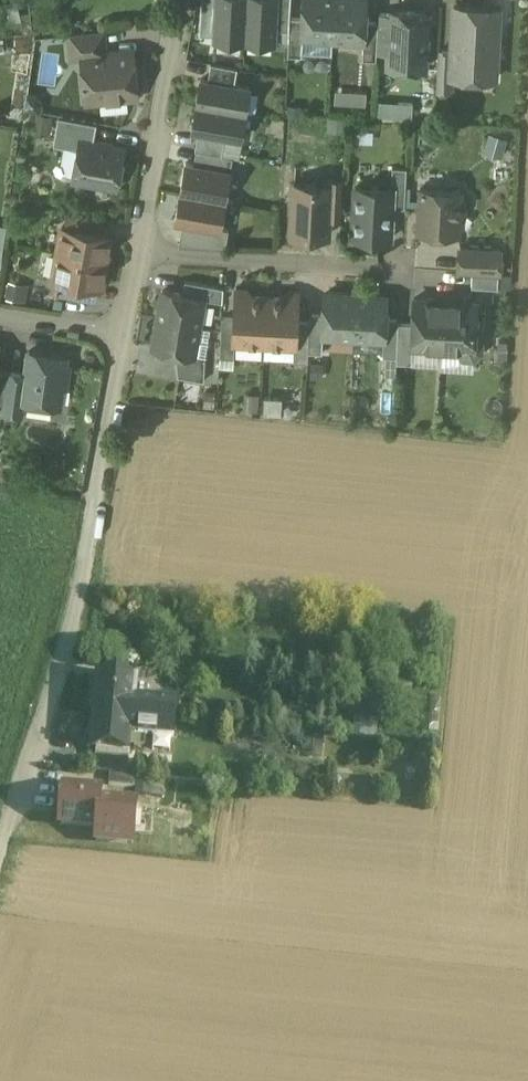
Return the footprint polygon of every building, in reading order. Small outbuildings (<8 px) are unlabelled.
[(215,9),(214,35),(214,40),(245,41),(247,0),(216,0),(215,9)] [(245,41),(275,43),(276,30),(278,3),(278,0),(247,0),(245,41)] [(303,18),(302,37),(303,38),(333,39),(335,0),(304,0),(303,18)] [(333,39),(364,41),(365,22),(366,0),(335,0),(333,39)] [(291,4),(278,3),(276,30),(289,30),(290,18),(291,4)] [(0,7),(0,25),(20,21),(16,4),(0,7)] [(499,8),(455,6),(452,52),(451,77),(453,77),(495,79),(499,8)] [(215,9),(202,8),(201,35),(214,35),(215,9)] [(392,14),(379,13),(378,22),(377,53),(391,54),(392,52),(425,53),(427,13),(392,11),(392,14)] [(303,18),(290,18),(289,30),(288,56),(302,56),(303,38),(302,37),(303,18)] [(378,22),(365,22),(364,41),(363,60),(376,60),(377,53),(378,22)] [(105,30),(70,33),(71,59),(82,58),(86,100),(104,99),(108,94),(118,93),(123,97),(131,96),(136,90),(136,82),(131,77),(130,70),(134,65),(133,57),(127,52),(119,53),(118,54),(114,51),(106,52),(105,30)] [(452,52),(439,51),(436,91),(452,91),(453,77),(451,77),(452,52)] [(237,68),(211,63),(208,80),(234,85),(237,68)] [(208,80),(201,79),(196,105),(246,114),(250,88),(234,85),(208,80)] [(246,114),(196,105),(191,131),(198,133),(225,137),(241,140),(246,114)] [(97,124),(59,117),(54,145),(79,149),(73,180),(116,187),(124,148),(93,143),(97,124)] [(225,137),(198,133),(195,150),(222,155),(225,137)] [(489,133),(486,151),(502,154),(505,136),(489,133)] [(233,157),(202,152),(200,165),(231,171),(233,157)] [(200,165),(186,163),(181,192),(225,200),(231,171),(200,165)] [(407,168),(393,168),(392,188),(393,188),(392,207),(405,208),(407,168)] [(343,180),(329,179),(328,186),(330,186),(328,219),(341,219),(343,180)] [(328,186),(294,184),(292,234),(327,236),(328,219),(330,186),(328,186)] [(392,188),(356,187),(353,238),(390,239),(392,207),(393,188),(392,188)] [(460,190),(421,188),(418,232),(458,234),(459,217),(464,212),(464,206),(460,201),(460,190)] [(225,200),(181,192),(175,221),(189,224),(220,230),(220,228),(225,200)] [(109,222),(70,215),(67,228),(106,234),(109,222)] [(220,230),(189,224),(185,246),(226,248),(229,230),(220,228),(220,230)] [(67,228),(63,227),(58,253),(106,261),(111,235),(67,228)] [(500,248),(460,246),(459,272),(472,273),(499,274),(500,248)] [(106,261),(58,253),(54,279),(58,279),(97,286),(102,287),(106,261)] [(499,274),(472,273),(472,286),(498,288),(499,274)] [(97,286),(58,279),(56,292),(95,299),(97,286)] [(30,284),(9,281),(6,298),(27,301),(30,284)] [(223,288),(185,281),(183,294),(203,298),(203,299),(223,302),(223,288)] [(253,296),(247,290),(237,289),(235,318),(234,342),(235,342),(265,344),(267,297),(253,296)] [(183,294),(163,291),(158,319),(198,326),(203,299),(203,298),(183,294)] [(288,292),(281,298),(267,297),(265,344),(294,345),(295,345),(297,321),(298,293),(288,292)] [(356,295),(325,294),(324,315),(323,335),(354,337),(356,295)] [(386,297),(356,295),(354,337),(384,339),(384,338),(385,318),(386,297)] [(444,300),(414,299),(412,324),(411,346),(412,347),(441,348),(444,300)] [(477,302),(444,300),(441,348),(457,349),(464,357),(474,358),(481,351),(482,341),(475,334),(477,302)] [(324,315),(310,314),(310,322),(308,352),(322,353),(323,335),(324,315)] [(235,318),(222,317),(220,357),(234,358),(235,342),(234,342),(235,318)] [(399,319),(385,318),(384,338),(384,339),(383,356),(397,357),(399,323),(399,319)] [(198,326),(158,319),(153,347),(182,353),(193,355),(194,353),(205,355),(210,329),(198,326)] [(310,322),(297,321),(295,345),(294,345),(294,361),(308,362),(308,352),(310,322)] [(412,324),(399,323),(397,357),(397,362),(412,363),(412,347),(411,346),(412,324)] [(67,356),(30,351),(27,375),(23,400),(24,400),(60,405),(63,385),(66,385),(69,364),(66,364),(67,356)] [(193,355),(182,353),(178,376),(204,381),(205,355),(194,353),(193,355)] [(27,375),(8,372),(2,411),(22,414),(24,400),(23,400),(27,375)] [(133,684),(98,681),(96,714),(173,722),(174,704),(132,700),(133,684)] [(173,722),(96,714),(92,752),(127,755),(128,739),(171,742),(173,722)] [(376,716),(361,716),(361,734),(376,734),(376,716)] [(125,762),(92,759),(91,772),(107,774),(124,775),(125,762)] [(124,775),(107,774),(106,786),(131,789),(132,776),(124,775)] [(101,793),(61,788),(57,826),(97,831),(101,793)]
